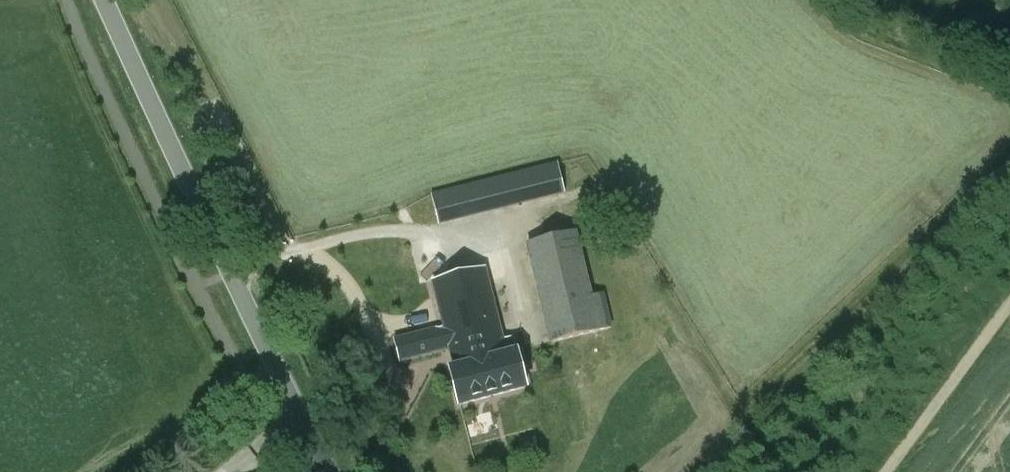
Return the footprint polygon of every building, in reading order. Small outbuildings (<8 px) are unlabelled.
[(558,164),(458,189),(465,217),(564,192),(558,164)] [(458,189),(431,195),(438,223),(465,217),(458,189)] [(574,233),(528,244),(552,343),(610,328),(602,295),(590,298),(574,233)] [(484,267),(433,280),(445,327),(394,339),(400,360),(450,348),(501,335),(484,267)] [(501,335),(450,348),(455,368),(452,369),(452,368),(450,369),(459,404),(525,387),(517,351),(515,352),(511,338),(510,338),(510,340),(503,342),(501,335)]
